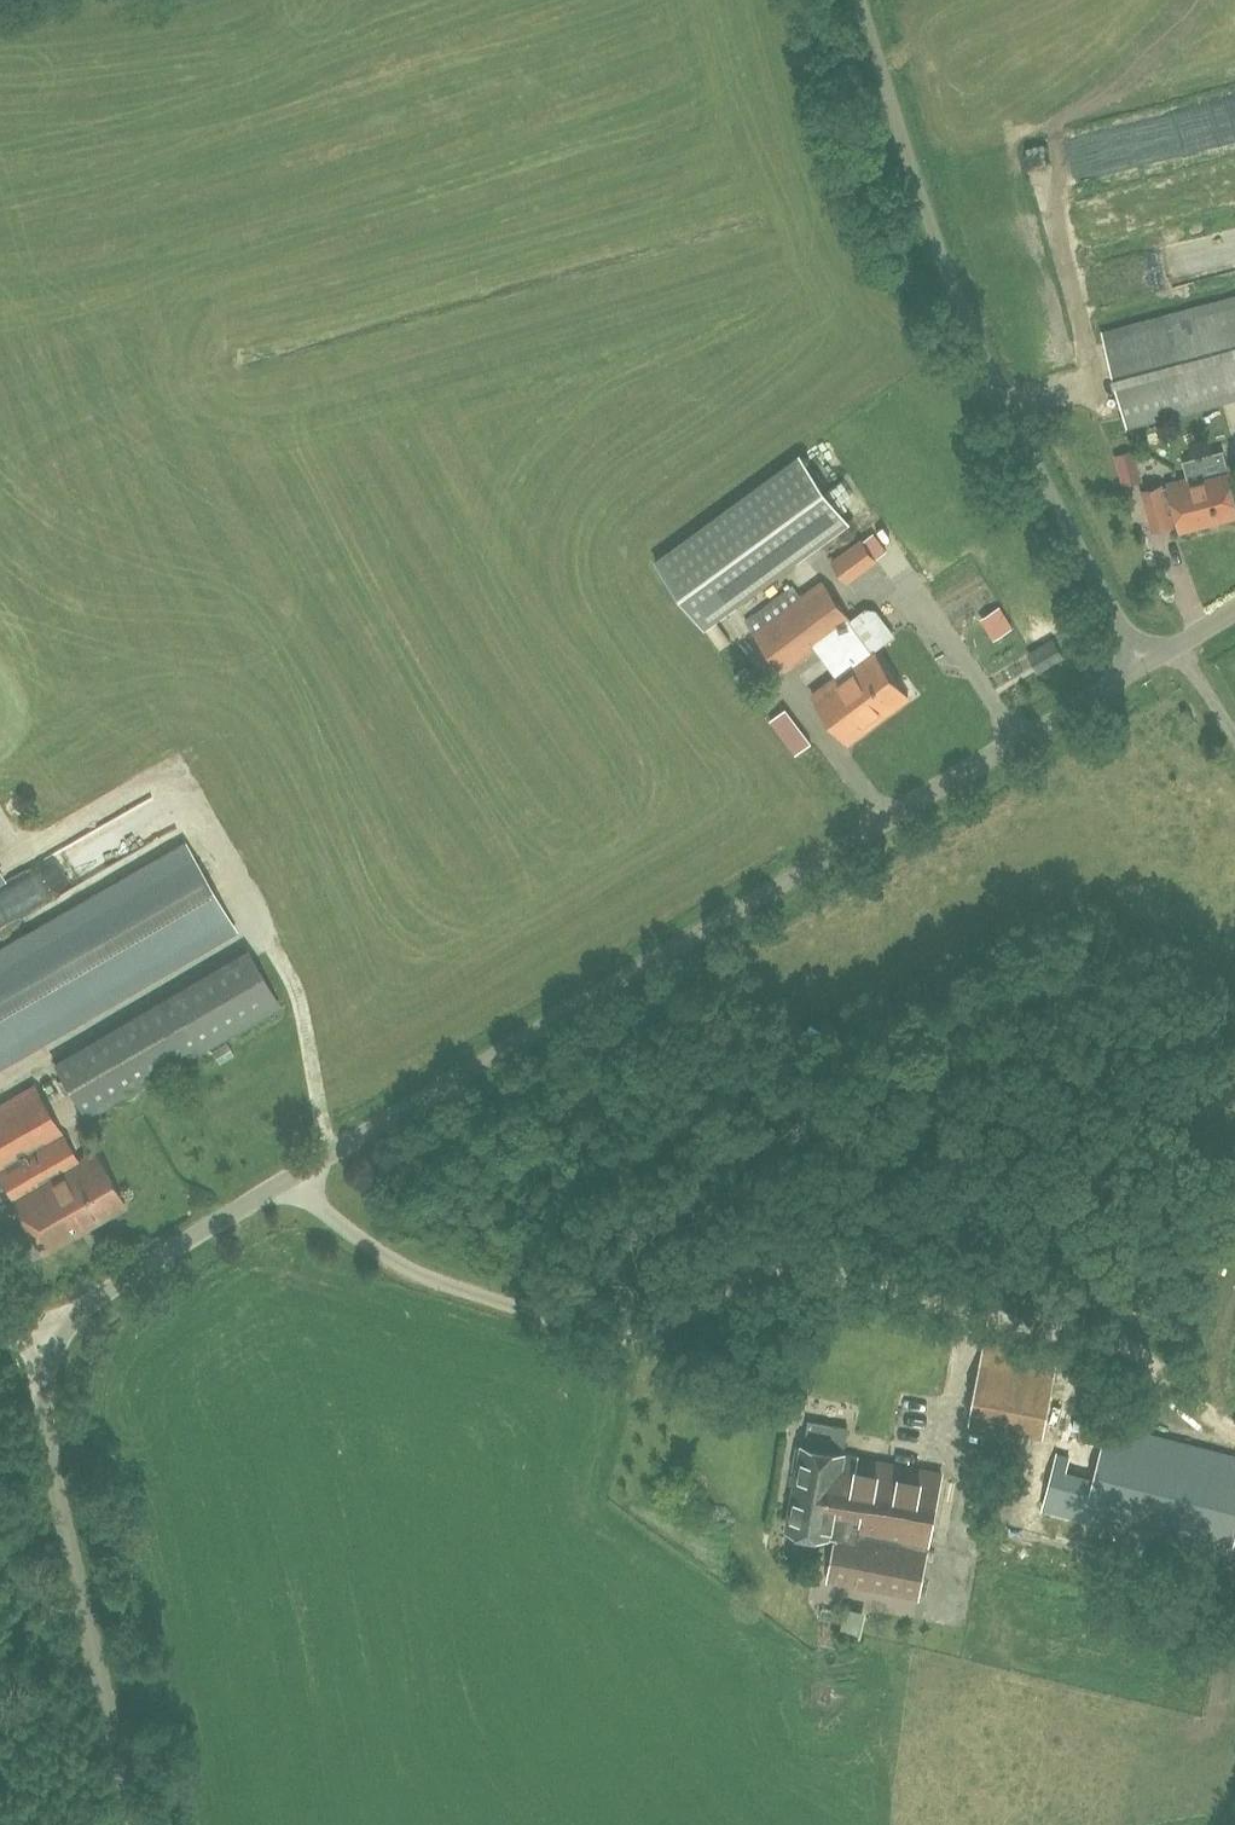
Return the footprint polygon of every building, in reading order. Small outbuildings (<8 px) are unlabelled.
[(1101,327),(1126,422),(1234,393),(1234,292),(1101,327)] [(1174,430),(1184,448),(1213,432),(1203,414),(1174,430)] [(655,561),(704,629),(848,523),(799,456),(655,561)] [(1202,524),(1234,516),(1234,502),(1228,475),(1192,484),(1202,524)] [(1154,530),(1172,525),(1169,514),(1176,512),(1181,530),(1202,524),(1192,484),(1190,478),(1169,484),(1170,488),(1163,490),(1162,486),(1143,491),(1154,530)] [(861,541),(831,563),(846,582),(875,560),(861,541)] [(754,634),(782,672),(851,621),(822,583),(754,634)] [(828,645),(846,670),(813,695),(848,742),(909,697),(874,650),(871,652),(852,627),(828,645)] [(1039,671),(1063,657),(1053,640),(1029,654),(1039,671)] [(1188,722),(1194,718),(1187,708),(1181,712),(1188,722)] [(11,782),(0,748),(0,785),(11,782)] [(236,930),(186,843),(0,951),(0,1066),(236,930)] [(126,1204),(125,1203),(95,1151),(77,1161),(74,1157),(75,1156),(34,1085),(0,1105),(0,1176),(13,1199),(12,1199),(43,1252),(126,1204)] [(1059,1352),(984,1338),(968,1425),(1043,1442),(1059,1352)] [(1067,1413),(1042,1510),(1230,1560),(1234,1541),(1234,1456),(1159,1436),(1161,1424),(1122,1414),(1120,1425),(1067,1413)] [(919,1597),(942,1474),(845,1456),(845,1452),(803,1445),(788,1528),(838,1537),(830,1580),(919,1597)]
